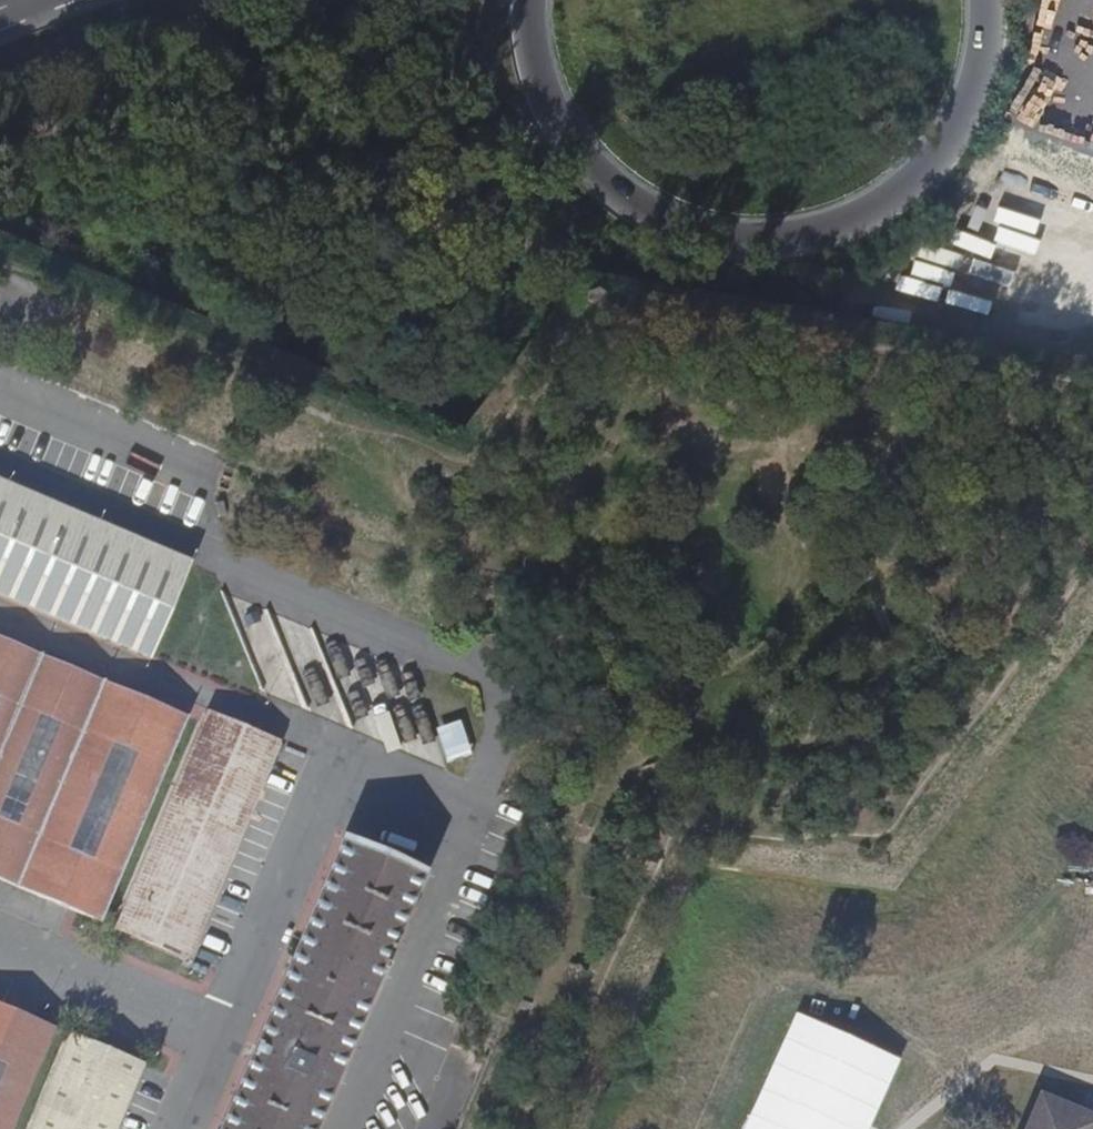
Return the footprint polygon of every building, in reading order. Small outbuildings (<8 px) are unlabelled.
[(0,483),(0,595),(148,658),(187,564),(0,483)] [(0,640),(0,880),(101,922),(185,718),(0,640)] [(278,746),(206,714),(115,929),(188,960),(278,746)] [(464,721),(439,729),(449,762),(474,754),(464,721)] [(343,841),(221,1128),(313,1128),(421,873),(343,841)] [(52,1030),(0,1008),(0,1128),(11,1128),(52,1030)] [(68,1038),(30,1128),(117,1128),(142,1069),(68,1038)] [(1047,1092),(1032,1128),(1092,1128),(1092,1111),(1047,1092)]
